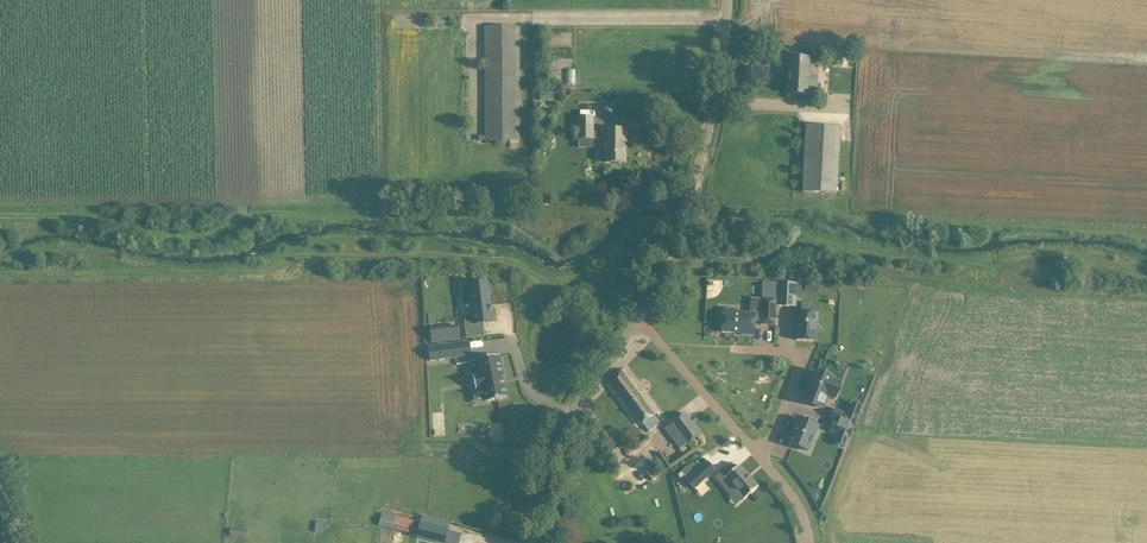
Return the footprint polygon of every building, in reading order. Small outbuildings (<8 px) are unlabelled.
[(480,136),(480,141),(486,141),(511,141),(516,141),(520,141),(519,39),(519,27),(485,27),(485,30),(485,41),(486,136),(480,136)] [(818,67),(810,66),(810,59),(790,58),(788,94),(808,95),(808,92),(817,93),(818,67)] [(579,118),(579,120),(573,120),(573,126),(574,126),(574,132),(579,132),(579,139),(605,139),(605,163),(626,163),(626,130),(605,130),(605,133),(593,133),(593,118),(579,118)] [(802,192),(836,194),(840,127),(806,125),(802,192)] [(488,282),(469,284),(473,313),(463,314),(465,325),(493,322),(488,282)] [(803,284),(779,283),(778,306),(797,307),(797,299),(802,299),(803,284)] [(741,335),(755,336),(756,322),(762,322),(762,325),(775,326),(777,299),(763,299),(762,315),(737,314),(737,310),(725,309),(724,313),(723,313),(722,333),(741,334),(741,335)] [(819,313),(795,312),(795,324),(797,324),(796,341),(815,342),(816,325),(818,325),(819,313)] [(459,326),(430,329),(432,343),(460,340),(459,326)] [(456,343),(428,347),(430,361),(457,357),(456,343)] [(499,355),(477,360),(480,374),(473,375),(476,390),(483,389),(485,402),(506,398),(502,377),(503,377),(499,355)] [(641,393),(623,369),(607,385),(625,407),(627,406),(641,423),(642,423),(649,431),(660,423),(653,414),(657,411),(643,392),(641,393)] [(835,398),(841,383),(834,380),(834,379),(815,371),(809,386),(807,392),(804,400),(823,408),(827,396),(835,398)] [(835,410),(832,419),(834,420),(854,428),(859,415),(850,412),(848,415),(835,410)] [(686,444),(687,445),(700,435),(684,413),(671,423),(686,444)] [(818,426),(816,425),(817,421),(805,416),(804,420),(797,417),(792,429),(795,430),(789,443),(808,451),(813,437),(818,426)] [(834,420),(829,431),(849,439),(854,428),(834,420)] [(708,461),(686,480),(694,489),(715,470),(708,461)] [(731,463),(715,477),(732,496),(737,492),(744,499),(758,487),(739,465),(736,468),(731,463)] [(628,497),(646,485),(633,464),(615,476),(628,497)] [(684,476),(691,470),(688,466),(677,475),(680,479),(684,476)] [(378,525),(413,533),(416,520),(381,512),(378,525)] [(315,522),(315,532),(322,532),(323,522),(315,522)] [(417,537),(442,542),(445,542),(448,530),(420,523),(417,537)]
